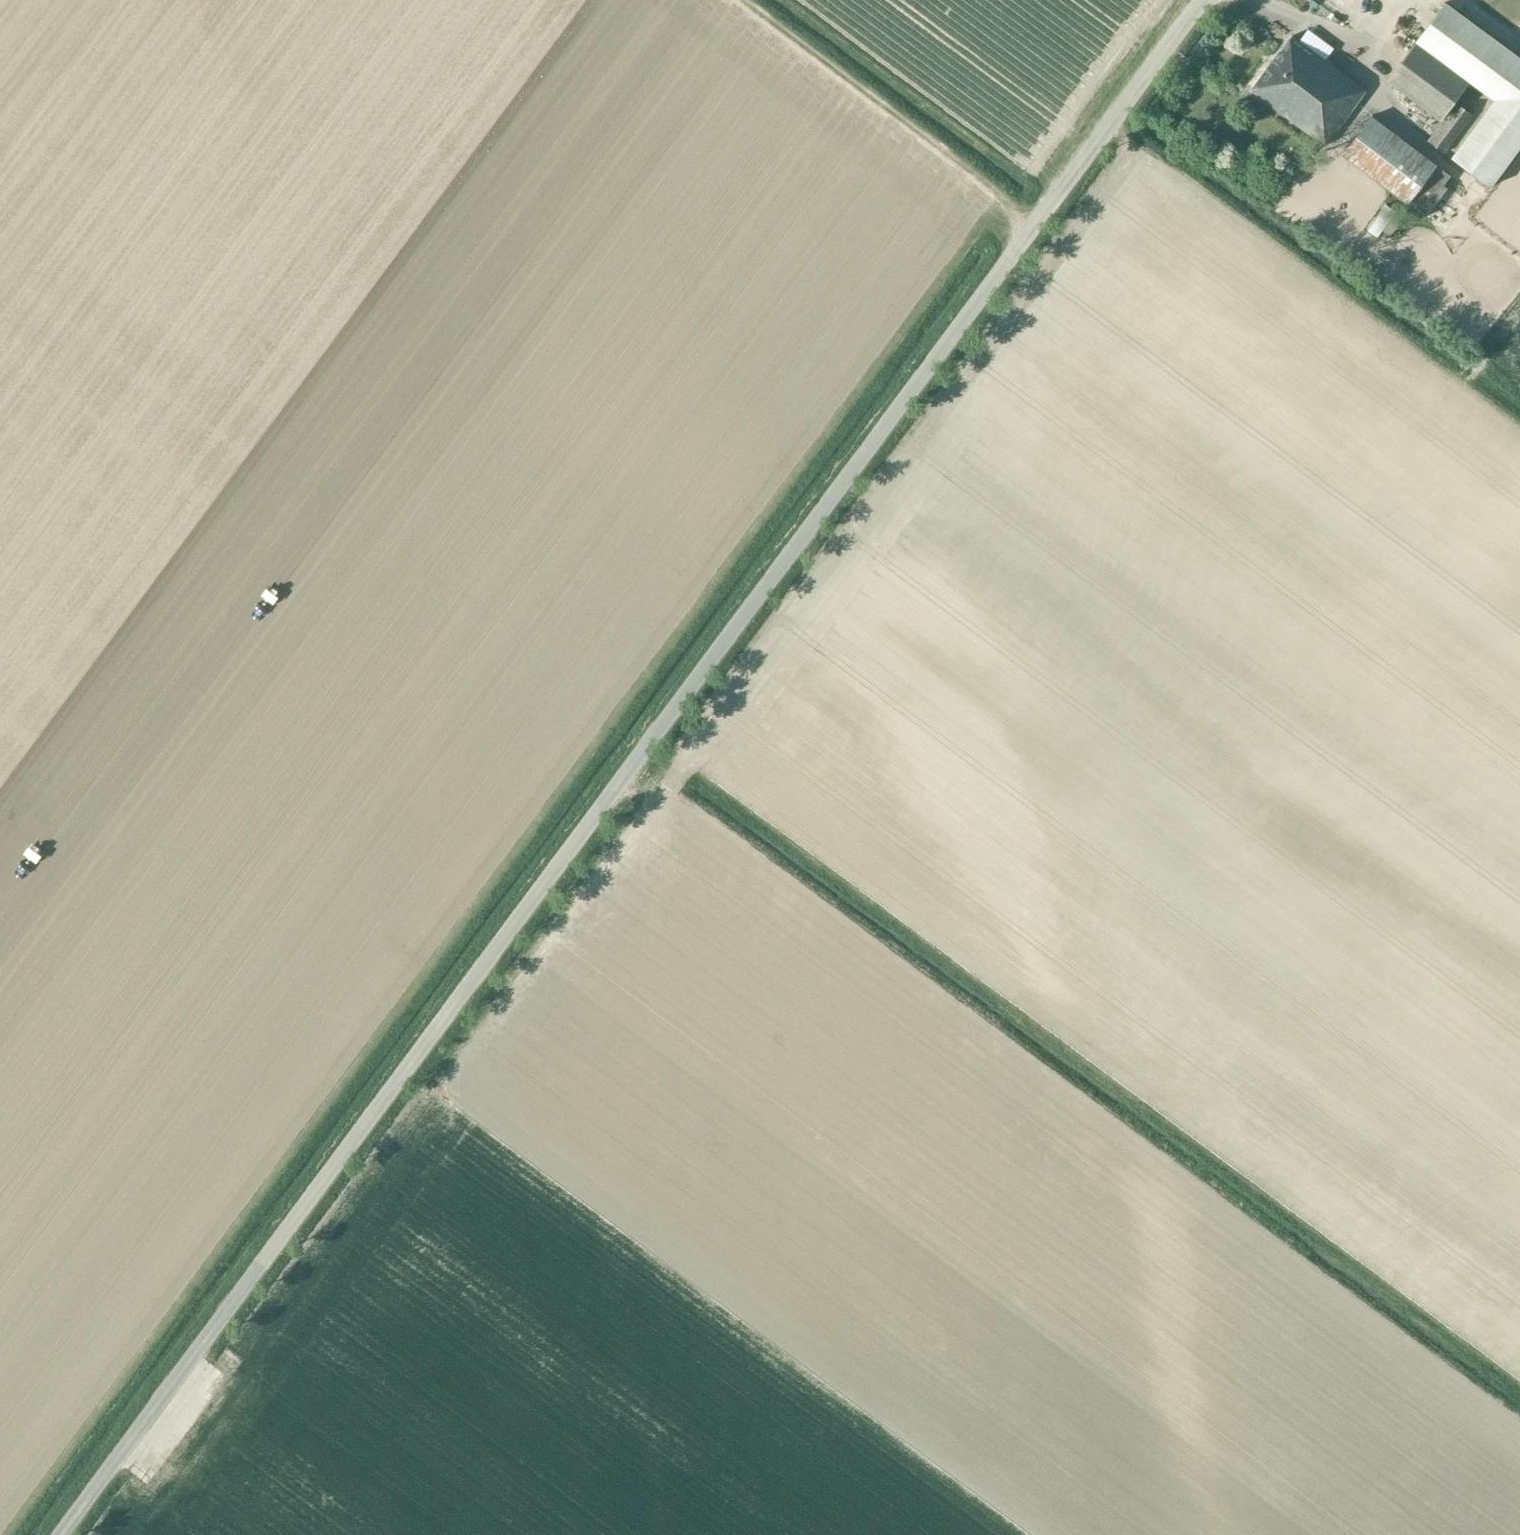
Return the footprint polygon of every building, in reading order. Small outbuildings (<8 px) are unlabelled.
[(1446,2),(1388,81),(1441,121),(1470,83),(1494,100),(1452,157),(1491,188),(1519,149),(1519,57),(1446,2)] [(1294,36),(1251,92),(1326,146),(1367,90),(1326,59),(1334,48),(1308,29),(1300,40),(1294,36)] [(1446,154),(1472,114),(1456,103),(1428,141),(1446,154)] [(1445,185),(1452,177),(1372,115),(1343,154),(1446,232),(1467,203),(1445,185)] [(1385,253),(1398,228),(1385,221),(1373,246),(1385,253)] [(1303,232),(1314,244),(1324,234),(1312,222),(1303,232)]
